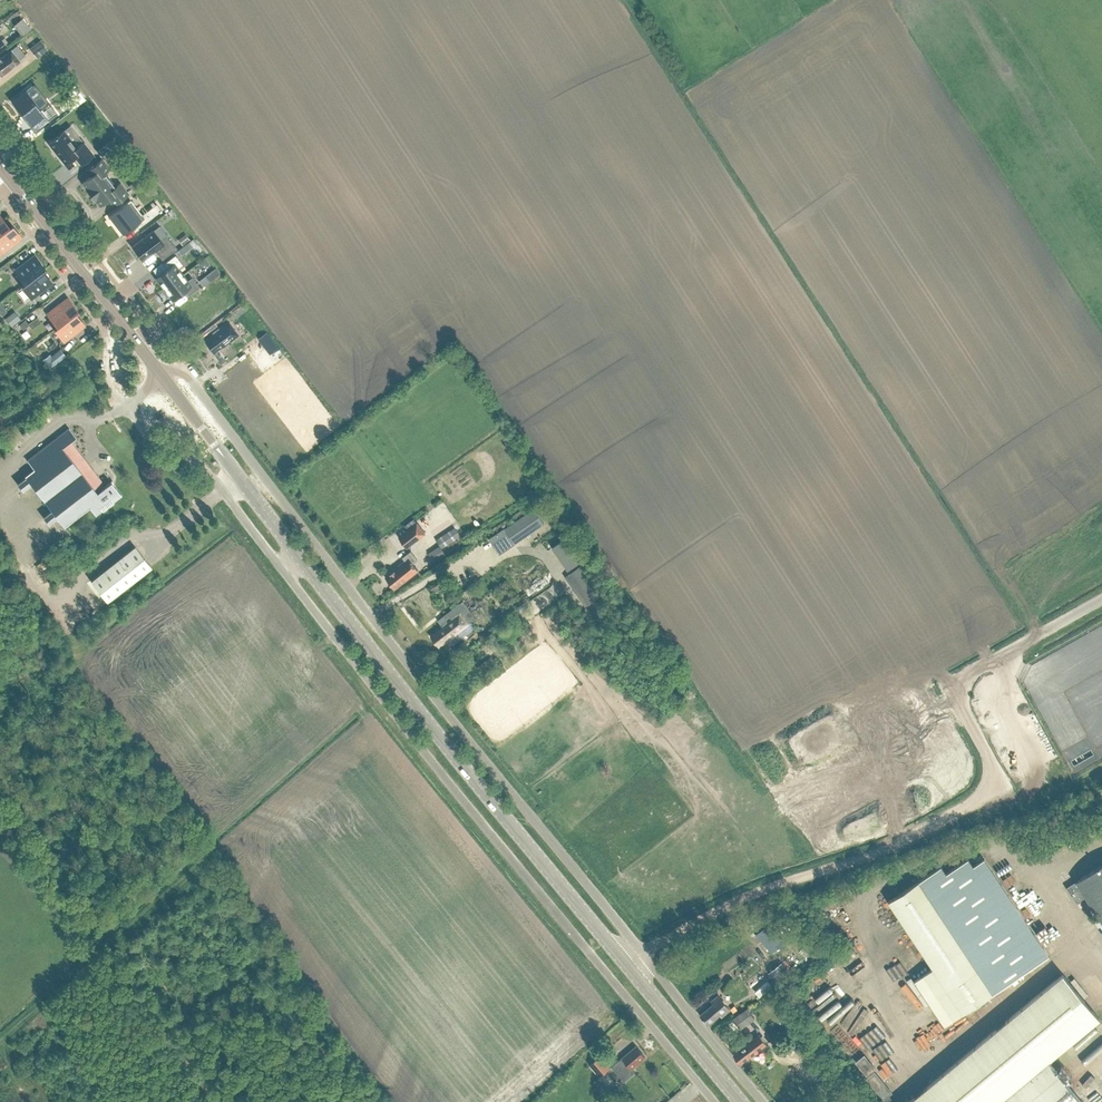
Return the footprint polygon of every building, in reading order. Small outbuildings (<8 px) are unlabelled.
[(39,39),(29,48),(36,57),(47,49),(39,39)] [(10,50),(0,57),(0,75),(24,57),(22,54),(22,55),(16,46),(11,50),(10,50)] [(63,101),(70,110),(85,98),(74,84),(66,90),(71,95),(63,101)] [(24,90),(11,101),(28,123),(30,121),(36,128),(55,113),(47,102),(38,108),(25,91),(24,91),(24,90)] [(62,129),(47,142),(64,164),(74,156),(80,164),(93,154),(83,141),(82,141),(76,146),(63,130),(62,129)] [(110,139),(105,143),(109,149),(115,145),(110,139)] [(82,182),(91,193),(109,180),(103,172),(108,168),(100,158),(89,167),(93,173),(82,182)] [(91,193),(100,205),(111,196),(116,202),(127,193),(119,183),(114,187),(109,180),(91,193)] [(130,199),(108,216),(122,234),(135,224),(139,229),(162,212),(156,203),(141,214),(130,199)] [(0,232),(0,252),(20,237),(11,224),(8,226),(0,232)] [(152,230),(131,246),(142,260),(154,250),(161,259),(176,247),(165,233),(159,238),(152,230)] [(184,243),(189,239),(184,233),(179,237),(184,243)] [(185,244),(177,249),(179,253),(181,251),(182,252),(188,248),(185,244)] [(153,278),(162,289),(182,274),(177,268),(182,264),(174,254),(163,263),(166,268),(153,278)] [(23,283),(41,269),(44,267),(34,255),(14,270),(23,283)] [(219,273),(215,267),(204,275),(209,281),(219,273)] [(41,269),(23,283),(20,285),(30,297),(51,282),(41,269)] [(187,280),(182,274),(162,289),(171,301),(184,291),(187,295),(198,286),(191,277),(187,280)] [(200,298),(180,313),(192,328),(219,308),(208,292),(213,288),(209,283),(196,293),(200,298)] [(47,313),(56,325),(74,312),(77,310),(67,297),(47,313)] [(224,316),(227,320),(233,315),(235,317),(246,309),(242,303),(224,316)] [(13,311),(4,319),(6,321),(10,326),(18,320),(19,319),(13,311)] [(56,325),(53,328),(63,340),(84,324),(74,312),(56,325)] [(28,325),(27,323),(24,319),(18,324),(22,329),(28,325)] [(212,333),(204,340),(213,352),(227,341),(228,342),(238,334),(227,320),(211,332),(212,333)] [(279,346),(270,335),(267,331),(258,338),(270,353),(277,347),(279,346)] [(270,353),(275,360),(282,354),(277,347),(270,353)] [(65,356),(59,348),(50,355),(49,353),(42,359),(49,368),(65,356)] [(33,468),(23,475),(15,482),(21,490),(30,483),(50,509),(41,516),(47,524),(56,517),(63,526),(88,506),(95,515),(121,495),(110,481),(105,485),(70,440),(75,436),(68,427),(26,459),(33,468)] [(504,528),(515,543),(543,523),(533,508),(504,528)] [(417,522),(408,528),(399,536),(407,546),(417,538),(425,532),(417,522)] [(435,539),(441,548),(459,535),(453,526),(435,539)] [(503,527),(488,538),(499,554),(515,543),(504,528),(503,527)] [(562,562),(578,551),(567,535),(551,546),(562,562)] [(88,580),(105,602),(150,567),(133,545),(88,580)] [(438,545),(431,550),(427,553),(433,562),(445,555),(438,545)] [(385,576),(394,588),(418,569),(413,562),(417,559),(410,550),(402,557),(404,559),(393,568),(393,569),(385,576)] [(431,635),(439,646),(446,655),(454,650),(450,645),(471,628),(468,625),(470,624),(455,605),(437,619),(442,626),(431,635)] [(584,606),(583,615),(598,618),(600,610),(584,606)] [(978,969),(994,992),(1048,955),(984,858),(973,866),(968,858),(946,873),(941,865),(888,900),(933,967),(947,989),(978,969)] [(1075,881),(1066,887),(1076,902),(1085,896),(1101,922),(1101,863),(1075,881)] [(847,921),(852,930),(861,925),(856,916),(847,921)] [(761,958),(756,962),(763,971),(767,968),(761,958)] [(780,985),(792,975),(781,961),(768,972),(780,985)] [(947,989),(933,967),(914,980),(944,1025),(994,992),(978,969),(947,989)] [(1048,1059),(1099,1016),(1064,974),(1013,1016),(909,1101),(1083,1101),(1048,1059)] [(775,985),(768,976),(753,989),(759,997),(775,985)] [(709,1000),(712,1003),(699,1014),(707,1023),(719,1014),(721,1015),(729,1008),(717,994),(709,1000)] [(747,1006),(732,1017),(740,1028),(755,1018),(747,1006)] [(758,1033),(732,1053),(739,1063),(750,1054),(752,1056),(758,1051),(757,1050),(766,1043),(758,1033)] [(1090,1055),(1094,1059),(1101,1051),(1101,1044),(1090,1055)] [(631,1067),(645,1056),(636,1045),(611,1066),(623,1080),(634,1071),(631,1067)] [(867,1074),(875,1067),(864,1053),(855,1060),(867,1074)] [(600,1055),(589,1064),(599,1076),(603,1073),(610,1067),(600,1055)] [(903,1084),(897,1078),(901,1074),(890,1062),(879,1072),(897,1090),(903,1084)] [(874,1070),(866,1077),(884,1099),(889,1095),(892,1092),(874,1070)] [(611,1083),(603,1073),(599,1076),(612,1092),(619,1086),(614,1080),(611,1083)]
